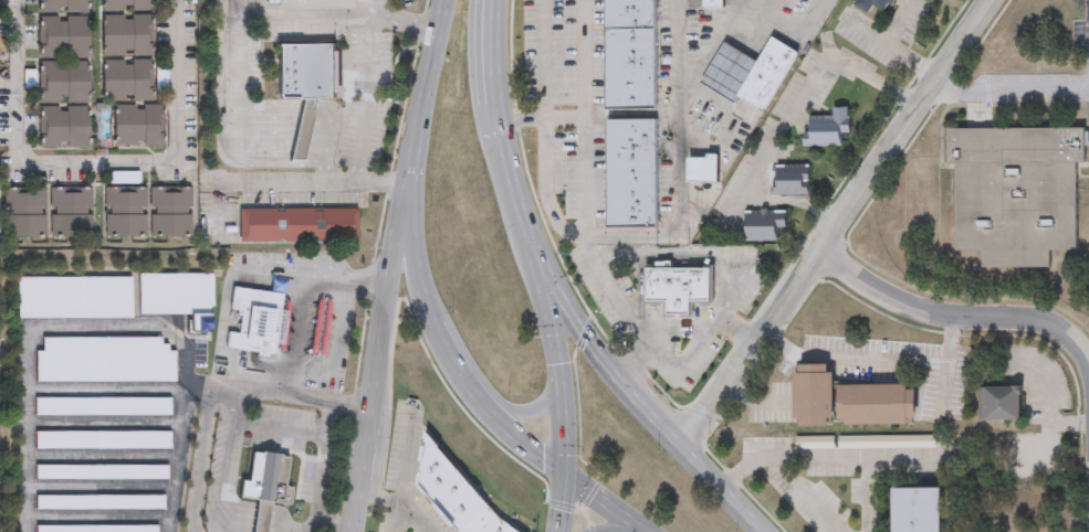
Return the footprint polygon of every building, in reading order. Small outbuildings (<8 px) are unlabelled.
[(39,12),(39,0),(87,0),(87,12),(66,12),(66,9),(59,9),(59,12),(39,12)] [(103,12),(102,0),(150,0),(150,12),(130,12),(130,9),(123,9),(123,12),(103,12)] [(657,108),(656,0),(607,0),(608,108),(657,108)] [(874,8),(887,15),(895,0),(855,0),(853,5),(870,15),(874,8)] [(86,57),(66,57),(66,53),(59,54),(59,57),(39,57),(39,17),(57,17),(57,20),(65,20),(65,17),(86,17),(86,57)] [(150,57),(130,57),(130,53),(123,54),(123,57),(102,57),(102,17),(122,17),(122,20),(129,20),(129,17),(150,17),(150,57)] [(724,44),(705,83),(766,114),(798,52),(771,38),(759,61),(724,44)] [(278,43),(335,43),(335,52),(341,52),(341,93),(335,93),(335,99),(278,99),(278,43)] [(87,102),(66,102),(66,98),(59,98),(59,102),(39,102),(39,61),(57,61),(57,65),(65,65),(65,61),(86,61),(87,102)] [(150,102),(130,102),(130,98),(123,98),(123,102),(103,102),(102,61),(122,61),(122,65),(129,65),(129,61),(150,61),(150,102)] [(163,146),(143,146),(143,142),(135,142),(135,146),(115,146),(115,105),(134,105),(134,109),(142,109),(142,105),(163,105),(163,146)] [(87,147),(66,147),(66,143),(59,143),(59,147),(39,147),(39,106),(57,106),(57,110),(65,110),(65,106),(86,106),(87,147)] [(843,147),(843,135),(851,135),(851,109),(833,109),(833,121),(809,121),(809,147),(843,147)] [(608,228),(658,227),(657,120),(607,121),(608,228)] [(947,130),(1085,130),(1085,163),(1077,163),(1077,253),(1051,253),(1051,269),(983,269),(983,252),(955,252),(955,164),(947,164),(947,130)] [(719,183),(719,157),(689,157),(689,183),(719,183)] [(810,196),(810,166),(776,166),(776,196),(810,196)] [(6,237),(6,217),(9,217),(9,210),(6,210),(4,189),(45,188),(46,208),(42,208),(42,215),(46,215),(46,236),(6,237)] [(51,237),(51,217),(54,217),(54,210),(51,210),(50,189),(91,188),(92,208),(87,208),(87,215),(92,215),(92,236),(51,237)] [(105,236),(105,216),(108,216),(108,209),(105,209),(104,189),(145,188),(145,208),(140,208),(142,214),(145,214),(146,235),(105,236)] [(150,236),(149,216),(153,216),(153,209),(149,209),(149,189),(189,188),(190,208),(186,208),(186,214),(190,214),(190,235),(150,236)] [(358,210),(240,211),(240,244),(358,243),(358,210)] [(746,213),(746,243),(779,243),(779,230),(787,230),(787,213),(746,213)] [(647,268),(711,268),(711,304),(690,304),(690,317),(666,317),(666,305),(647,305),(647,268)] [(235,297),(247,299),(242,321),(232,320),(230,337),(263,341),(263,345),(272,347),(271,342),(278,343),(279,333),(285,334),(293,285),(285,284),(286,280),(239,274),(235,297)] [(142,276),(211,276),(211,331),(206,331),(206,337),(187,337),(187,313),(142,313),(142,276)] [(19,277),(18,319),(133,320),(134,277),(19,277)] [(44,337),(43,350),(36,350),(36,383),(177,384),(177,352),(169,352),(169,344),(160,344),(160,338),(44,337)] [(834,365),(834,427),(795,427),(795,365),(834,365)] [(838,386),(915,386),(915,426),(838,426),(838,386)] [(1022,421),(985,421),(985,389),(1022,389),(1022,421)] [(38,400),(38,417),(171,418),(171,400),(38,400)] [(36,433),(36,450),(171,450),(171,433),(36,433)] [(496,518),(518,531),(456,531),(418,487),(427,434),(496,518)] [(268,528),(267,531),(252,531),(253,525),(256,502),(238,500),(241,480),(249,481),(253,454),(289,459),(284,488),(291,488),(287,507),(271,504),(268,528)] [(36,466),(36,480),(168,481),(168,466),(36,466)] [(941,490),(942,531),(893,531),(893,490),(941,490)] [(36,497),(36,512),(165,512),(165,497),(36,497)]
